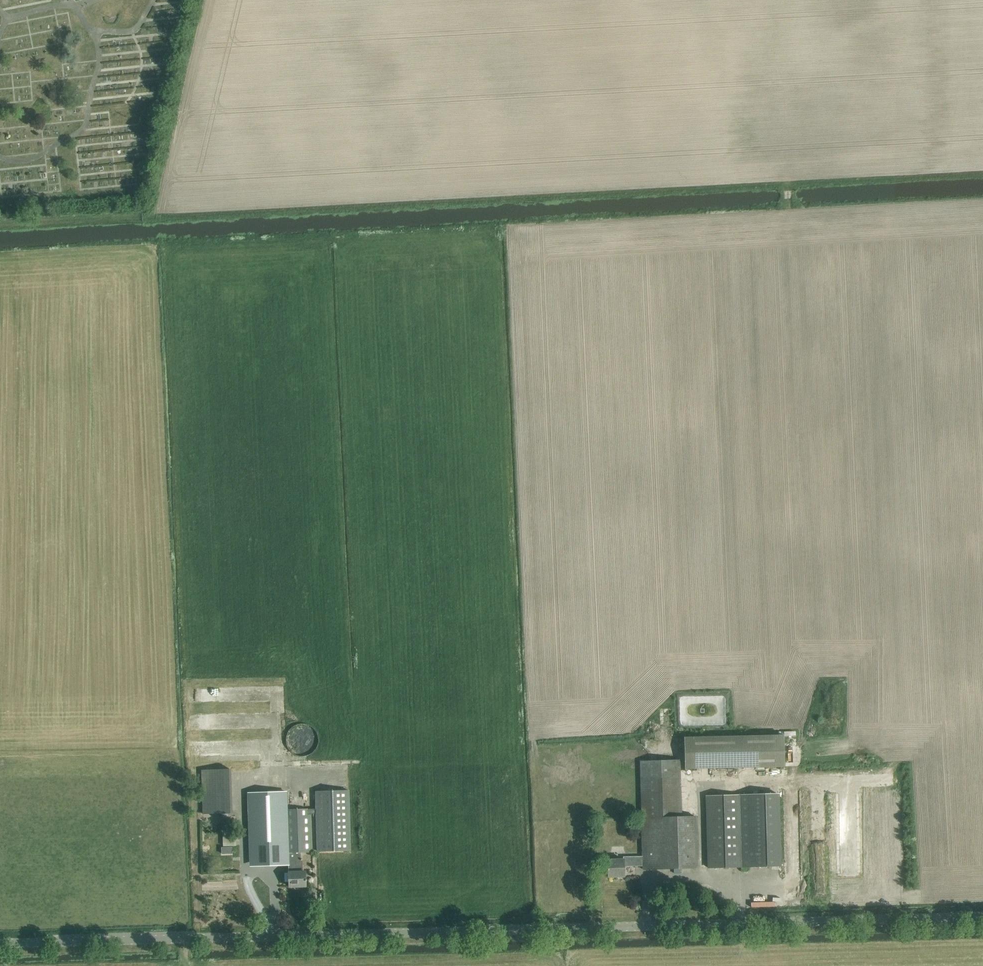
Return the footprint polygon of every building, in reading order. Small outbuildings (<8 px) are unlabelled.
[(316,738),(316,735),(314,731),(313,729),(311,727),(309,725),(306,724),(303,723),(300,723),(297,724),(295,724),(292,726),(290,728),(288,730),(287,733),(286,736),(286,738),(286,741),(287,744),(290,748),(292,750),(294,752),(298,753),(300,753),(304,753),(306,752),(309,751),(311,749),(313,747),(315,744),(316,741),(316,738)] [(784,767),(783,735),(684,737),(684,769),(784,767)] [(695,817),(682,817),(680,760),(639,761),(642,857),(623,858),(623,860),(607,861),(607,870),(608,870),(608,877),(624,876),(624,866),(643,866),(643,869),(697,868),(697,858),(695,817)] [(201,770),(202,814),(232,813),(231,769),(201,770)] [(287,792),(248,793),(250,853),(250,863),(289,862),(289,872),(284,873),(285,882),(289,882),(289,886),(306,886),(305,872),(303,872),(302,859),(301,859),(300,852),(312,852),(311,814),(317,814),(318,851),(351,850),(350,840),(349,790),(315,791),(316,808),(294,809),(287,809),(287,792)] [(708,867),(741,866),(780,865),(778,794),(706,796),(708,857),(708,867)] [(236,846),(236,834),(222,835),(222,846),(236,846)]
